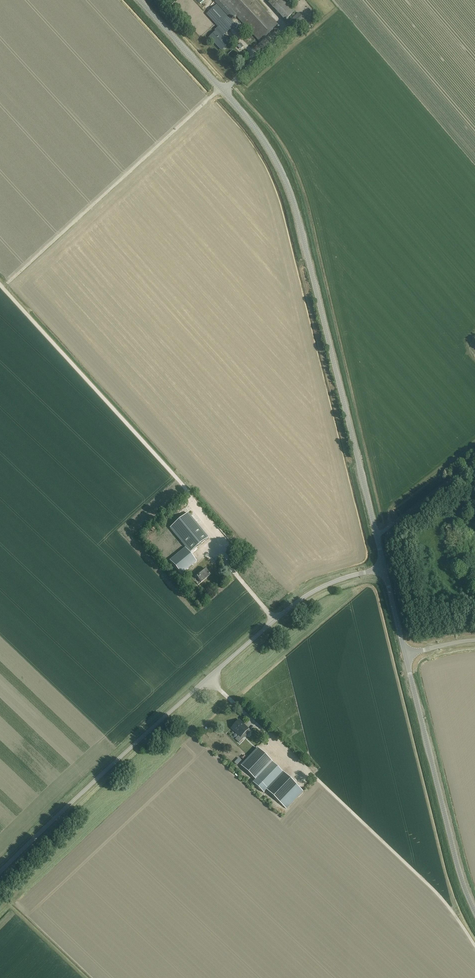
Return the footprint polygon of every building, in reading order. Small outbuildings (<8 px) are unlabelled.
[(255,0),(217,0),(215,2),(217,4),(206,14),(218,27),(215,30),(215,31),(209,37),(223,52),(230,46),(221,36),(224,33),(225,34),(235,24),(231,19),(235,15),(260,42),(278,25),(255,0)] [(288,0),(271,0),(268,3),(285,21),(294,12),(286,3),(288,0)] [(305,20),(298,13),(287,24),(293,30),(305,20)] [(170,528),(190,552),(208,538),(187,513),(170,528)] [(169,560),(181,574),(196,561),(185,548),(169,560)] [(204,568),(195,576),(201,582),(210,575),(204,568)] [(248,729),(239,720),(231,728),(238,735),(235,739),(239,743),(244,738),(241,736),(248,729)] [(288,741),(282,746),(286,751),(292,745),(288,741)] [(257,748),(240,765),(255,779),(272,762),(257,748)] [(255,779),(252,782),(263,793),(266,790),(282,772),(272,762),(255,779)] [(325,786),(329,783),(326,778),(329,775),(327,772),(326,769),(320,772),(321,774),(318,776),(325,786)] [(282,772),(266,790),(280,804),(286,809),(303,792),(297,786),(282,772)]
